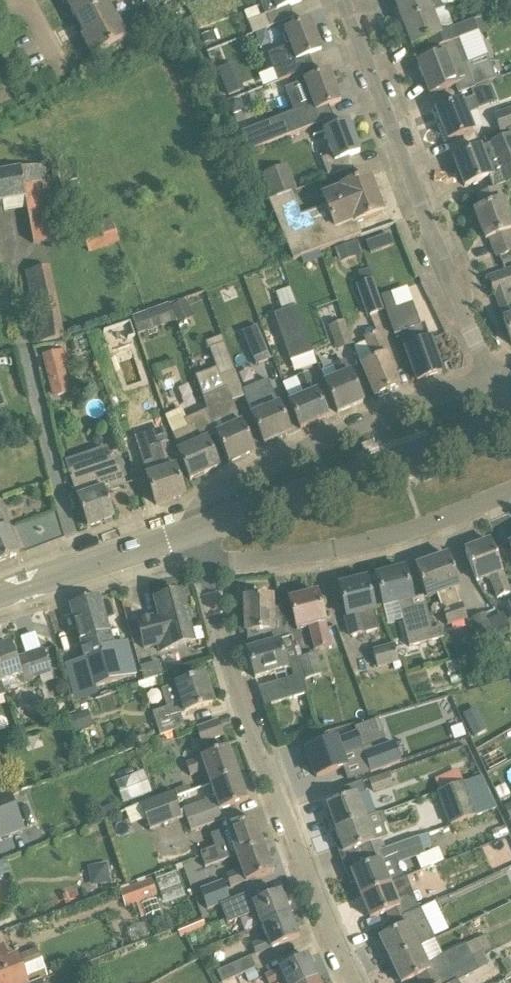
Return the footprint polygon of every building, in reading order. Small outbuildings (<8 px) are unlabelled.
[(64,5),(67,4),(84,36),(81,38),(92,58),(128,39),(117,19),(116,20),(105,0),(61,0),(64,5)] [(150,13),(158,9),(153,0),(149,0),(145,2),(150,13)] [(260,3),(266,16),(248,22),(252,34),(270,27),(295,18),(290,7),(302,2),(301,0),(268,0),(260,3)] [(393,1),(402,25),(432,13),(427,0),(396,0),(393,1)] [(164,20),(158,9),(139,18),(145,30),(164,20)] [(432,13),(402,25),(411,48),(428,42),(431,51),(453,43),(450,34),(455,31),(446,9),(432,14),(432,13)] [(309,57),(321,53),(309,23),(285,32),(290,47),(268,55),(279,82),(289,78),(314,69),(309,57)] [(206,46),(220,40),(217,31),(202,37),(206,46)] [(471,78),(474,88),(497,80),(488,56),(466,65),(459,49),(418,65),(430,97),(458,86),(457,83),(471,78)] [(229,67),(218,71),(228,97),(239,93),(229,67)] [(329,108),(340,103),(329,73),(304,83),(312,106),(242,133),(250,151),(333,119),(329,108)] [(467,115),(478,111),(473,98),(436,112),(447,142),(473,132),(467,115)] [(237,115),(250,110),(246,100),(233,105),(237,115)] [(494,118),(500,132),(510,128),(510,111),(494,118)] [(349,158),(360,154),(348,124),(323,133),(332,156),(322,160),(325,168),(330,179),(354,170),(349,158)] [(497,158),(492,145),(454,160),(465,188),(490,178),(489,176),(501,172),(506,184),(510,182),(510,152),(497,158)] [(38,166),(0,173),(0,204),(6,203),(5,198),(25,194),(32,233),(34,245),(58,240),(45,165),(38,166)] [(300,190),(289,167),(265,177),(275,200),(300,190)] [(275,200),(269,202),(292,263),(360,237),(356,224),(383,214),(369,178),(341,188),(342,190),(322,198),(326,210),(301,220),(291,194),(275,200)] [(503,202),(497,189),(479,196),(485,208),(475,212),(486,241),(490,239),(497,258),(510,252),(510,234),(510,231),(510,225),(502,203),(503,202)] [(110,219),(80,230),(89,254),(120,243),(110,219)] [(382,251),(377,239),(366,243),(371,255),(382,251)] [(340,262),(362,254),(357,240),(335,248),(340,262)] [(50,268),(30,272),(47,343),(65,338),(50,268)] [(362,284),(372,281),(368,270),(358,274),(362,284)] [(510,271),(489,278),(510,341),(510,275),(510,271)] [(383,311),(372,281),(362,284),(357,286),(368,316),(383,311)] [(276,294),(282,313),(297,308),(290,289),(276,294)] [(186,300),(171,308),(179,325),(194,317),(186,300)] [(425,325),(416,328),(412,319),(422,316),(418,305),(395,313),(393,314),(397,323),(400,334),(417,382),(442,373),(425,325)] [(282,313),(274,316),(291,362),(313,354),(297,308),(282,313)] [(148,328),(144,314),(132,319),(133,321),(137,332),(148,328)] [(343,322),(330,327),(338,349),(351,344),(343,322)] [(393,372),(396,371),(381,334),(366,340),(366,341),(375,361),(361,367),(375,398),(400,388),(393,372)] [(233,402),(245,398),(221,337),(206,342),(216,368),(194,376),(207,411),(216,437),(217,439),(228,465),(255,453),(233,402)] [(81,351),(79,343),(70,345),(72,353),(81,351)] [(269,350),(254,357),(263,379),(277,373),(269,350)] [(60,362),(67,360),(64,351),(45,356),(55,397),(69,393),(60,362)] [(346,363),(335,367),(340,379),(325,386),(338,414),(363,403),(346,363)] [(317,393),(316,393),(308,375),(297,380),(304,398),(290,404),(301,430),(328,419),(317,393)] [(272,389),(257,395),(264,412),(252,417),(264,446),(291,434),(272,389)] [(215,437),(216,437),(207,411),(185,421),(188,429),(173,437),(180,452),(178,453),(190,481),(219,469),(207,441),(205,437),(214,433),(215,437)] [(167,443),(153,448),(159,473),(147,478),(156,506),(185,497),(167,443)] [(116,456),(68,473),(78,499),(87,529),(114,520),(106,494),(127,487),(116,456)] [(0,513),(0,564),(20,555),(2,512),(0,513)] [(508,588),(491,542),(465,552),(477,583),(489,578),(498,600),(510,595),(508,588)] [(456,589),(459,587),(449,557),(416,569),(426,599),(436,596),(447,626),(467,619),(456,589)] [(431,625),(426,604),(414,607),(405,571),(377,578),(384,607),(398,604),(406,632),(410,648),(443,639),(439,628),(431,631),(431,625)] [(375,611),(367,581),(339,588),(352,636),(363,634),(379,630),(375,611)] [(317,593),(289,601),(297,631),(309,628),(314,650),(330,647),(317,593)] [(189,624),(192,621),(189,612),(185,611),(181,594),(155,601),(160,618),(138,624),(145,650),(159,646),(161,653),(194,644),(189,624)] [(94,688),(139,676),(130,646),(114,650),(112,643),(99,597),(70,606),(86,660),(68,666),(79,705),(97,699),(94,688)] [(273,599),(245,600),(246,634),(248,634),(248,651),(270,646),(270,633),(274,633),(273,599)] [(483,615),(471,621),(482,642),(494,636),(483,615)] [(291,640),(279,644),(270,646),(248,651),(248,652),(247,653),(255,679),(286,670),(291,670),(294,678),(281,681),(259,689),(265,708),(308,694),(291,640)] [(44,651),(16,660),(11,645),(0,649),(0,681),(1,684),(21,678),(23,684),(52,674),(44,651)] [(395,647),(373,652),(377,668),(398,663),(395,647)] [(315,654),(300,659),(307,679),(321,674),(315,654)] [(204,677),(162,692),(168,709),(154,714),(162,737),(185,728),(181,717),(214,705),(204,677)] [(77,734),(94,728),(89,712),(71,718),(77,734)] [(219,722),(196,730),(202,745),(224,737),(219,722)] [(489,731),(484,723),(470,730),(475,738),(488,731),(489,731)] [(342,756),(362,749),(357,733),(307,752),(317,779),(346,768),(342,756)] [(229,749),(187,764),(192,777),(206,771),(211,785),(238,775),(229,749)] [(386,768),(381,753),(358,760),(363,775),(386,768)] [(152,794),(143,771),(116,782),(125,805),(152,794)] [(389,774),(369,781),(374,793),(393,786),(389,774)] [(238,775),(211,785),(216,798),(201,804),(182,811),(191,832),(214,823),(212,815),(248,802),(238,775)] [(481,776),(437,794),(449,827),(496,809),(481,776)] [(504,796),(510,794),(510,784),(510,781),(499,785),(504,796)] [(357,797),(363,795),(359,785),(340,792),(343,801),(327,807),(335,830),(365,819),(357,797)] [(22,828),(16,816),(7,792),(0,795),(0,838),(22,828)] [(172,793),(140,806),(150,831),(181,819),(172,793)] [(114,806),(100,812),(103,820),(117,814),(114,806)] [(379,814),(365,819),(335,830),(344,854),(360,848),(363,857),(382,850),(379,841),(387,837),(379,814)] [(255,821),(213,836),(217,848),(201,854),(205,868),(236,857),(264,847),(255,821)] [(398,866),(425,856),(423,851),(433,848),(428,834),(418,837),(382,850),(363,857),(367,867),(351,874),(360,897),(390,884),(404,879),(398,866)] [(236,857),(241,871),(227,876),(232,889),(274,874),(264,847),(236,857)] [(413,896),(398,903),(390,884),(360,897),(370,920),(387,914),(390,923),(409,914),(409,915),(417,912),(422,910),(422,909),(458,894),(501,873),(496,862),(488,865),(488,864),(452,879),(451,878),(412,894),(413,896)] [(90,884),(111,883),(110,863),(88,864),(90,884)] [(158,896),(151,878),(119,890),(126,908),(158,896)] [(223,882),(201,890),(208,910),(230,901),(223,882)] [(219,906),(227,926),(241,920),(256,914),(261,928),(290,915),(281,893),(253,905),(249,894),(230,901),(219,906)] [(409,925),(413,923),(420,920),(417,912),(409,915),(409,914),(390,923),(394,933),(379,940),(390,962),(420,948),(409,925)] [(290,915),(261,928),(267,942),(253,948),(257,957),(299,939),(290,915)] [(206,928),(201,918),(176,930),(180,938),(206,928)] [(465,946),(473,960),(484,955),(483,953),(491,949),(485,937),(465,946)] [(390,962),(400,982),(406,982),(417,978),(420,982),(427,982),(473,960),(465,946),(443,956),(428,965),(420,948),(390,962)] [(48,978),(37,949),(9,959),(5,948),(0,949),(0,982),(34,982),(42,980),(42,981),(48,978)] [(484,955),(473,960),(478,971),(489,965),(484,955)] [(250,957),(217,972),(222,982),(224,982),(233,979),(256,969),(250,957)] [(266,978),(269,982),(276,982),(284,979),(286,982),(309,982),(317,979),(307,957),(266,978)] [(427,982),(458,982),(479,972),(473,960),(427,982)] [(261,980),(256,969),(233,979),(235,982),(255,982),(261,980)]
